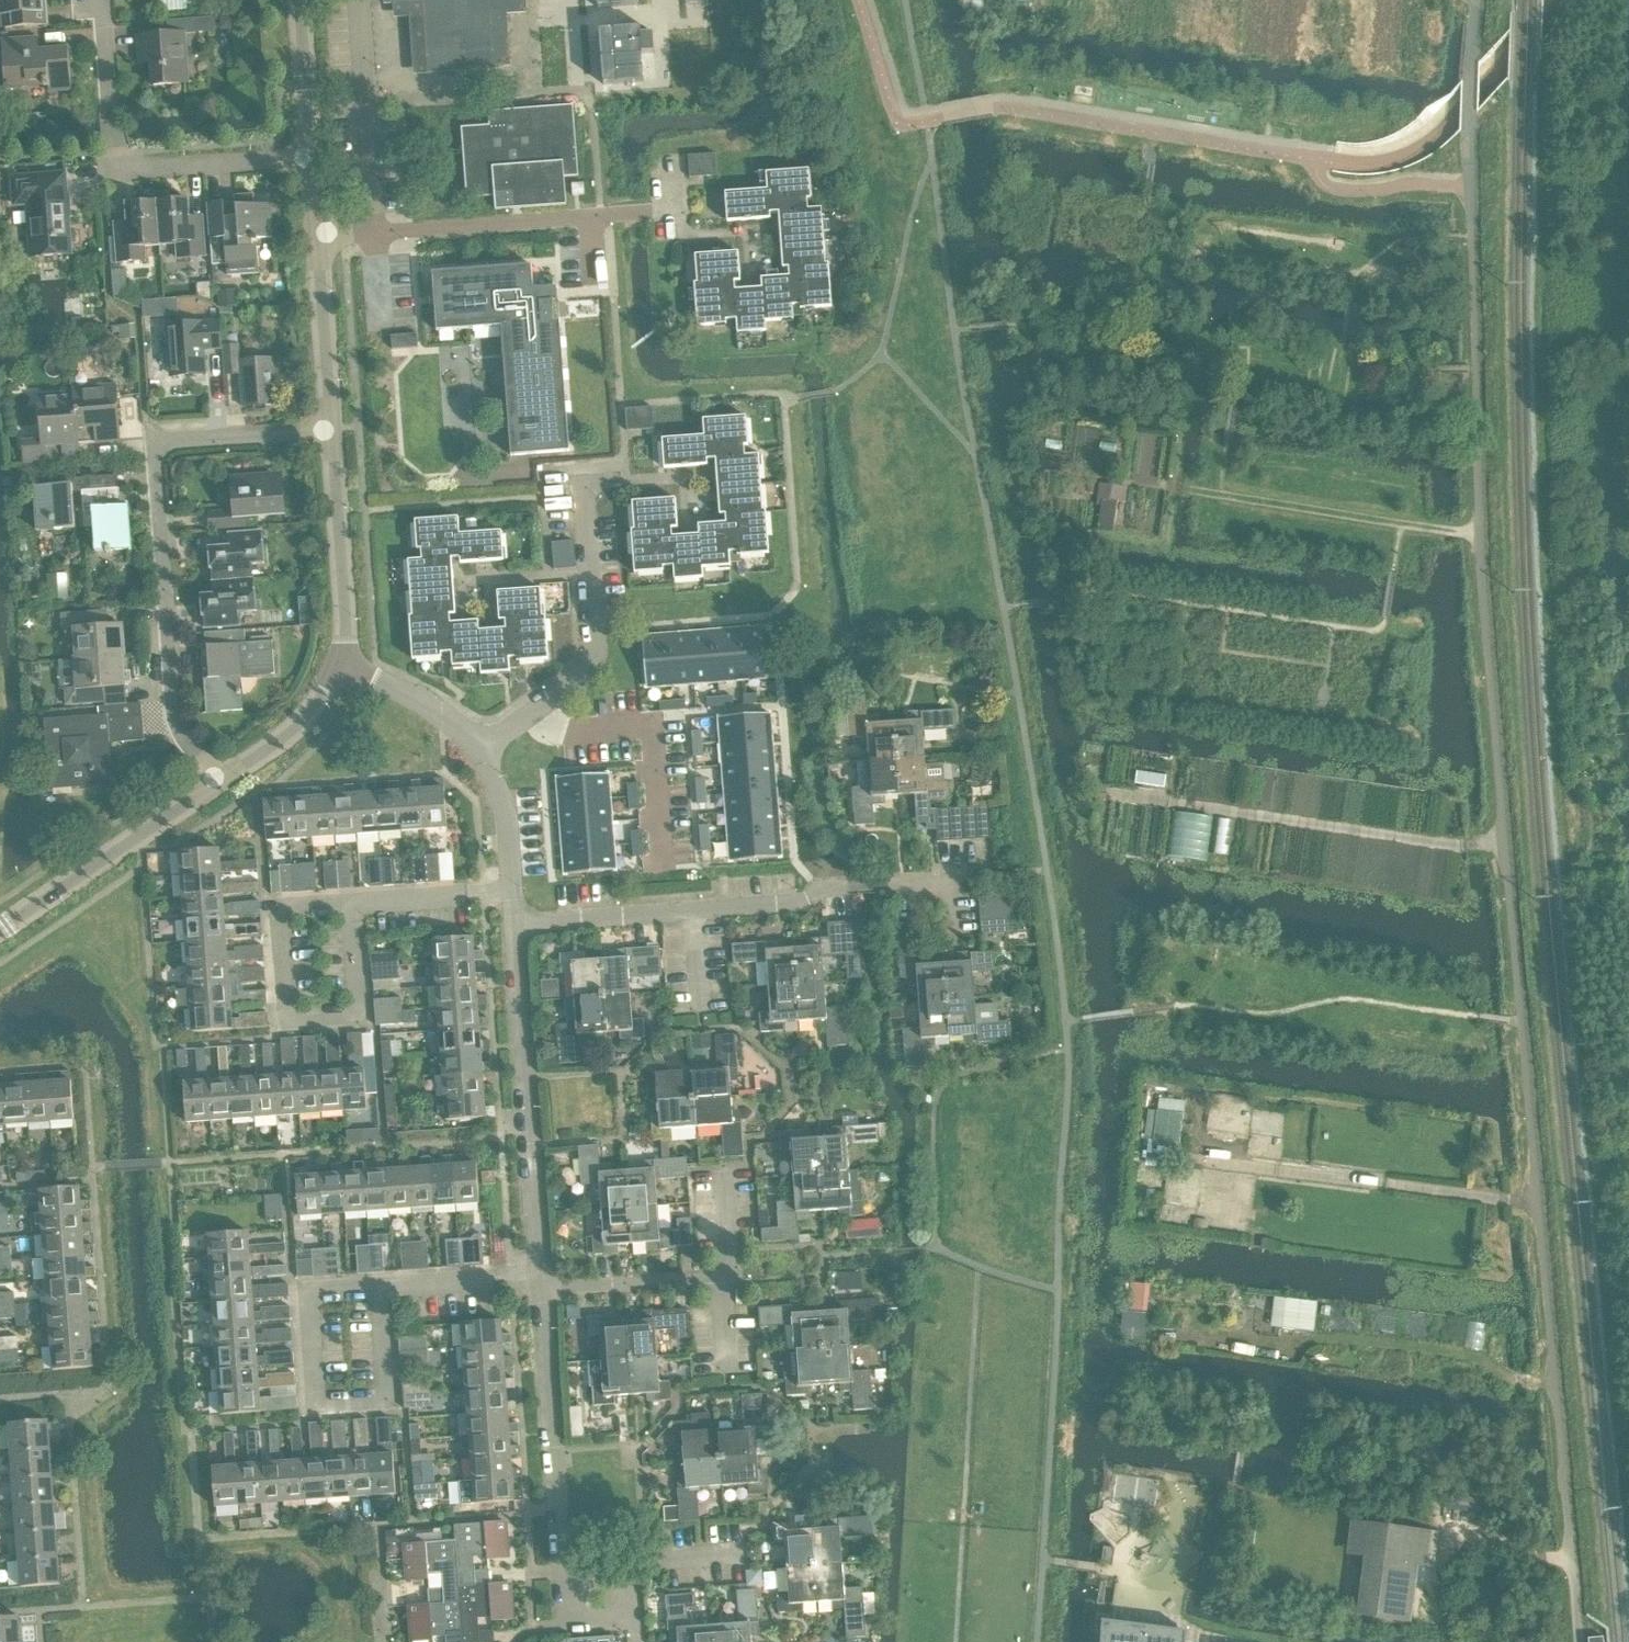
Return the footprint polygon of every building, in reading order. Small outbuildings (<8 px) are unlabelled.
[(3,28),(47,25),(45,0),(0,0),(0,15),(2,15),(3,28)] [(393,3),(421,1),(427,73),(461,70),(511,67),(508,27),(507,14),(527,13),(526,0),(384,0),(384,4),(393,3)] [(598,8),(639,5),(638,0),(597,0),(598,8)] [(961,11),(997,17),(1000,0),(959,0),(961,11)] [(188,83),(184,34),(214,31),(213,17),(167,20),(168,34),(138,36),(139,53),(150,52),(153,86),(188,83)] [(233,17),(221,18),(221,26),(225,29),(234,29),(233,17)] [(640,27),(599,31),(603,85),(644,82),(642,54),(655,53),(654,33),(641,34),(640,27)] [(5,89),(44,86),(44,87),(48,87),(48,92),(71,90),(68,48),(39,51),(37,38),(1,41),(5,89)] [(573,106),(530,109),(531,123),(461,128),(467,198),(495,196),(496,211),(566,205),(564,177),(578,176),(573,106)] [(688,156),(690,178),(717,176),(716,154),(688,156)] [(768,190),(771,213),(779,212),(808,209),(808,199),(812,199),(809,170),(766,173),(768,190)] [(27,204),(31,257),(70,254),(64,174),(12,178),(14,205),(27,204)] [(572,196),(585,195),(584,184),(572,184),(572,196)] [(728,222),(771,218),(771,213),(768,190),(725,193),(728,222)] [(257,242),(257,239),(272,238),(270,204),(254,205),(253,194),(234,196),(234,201),(208,203),(213,265),(227,264),(228,275),(260,273),(258,247),(253,248),(253,242),(257,242)] [(157,202),(161,245),(177,244),(178,259),(205,257),(202,216),(189,217),(187,199),(157,202)] [(144,247),(161,245),(157,202),(126,204),(128,222),(114,223),(118,264),(145,261),(144,247)] [(787,268),(788,276),(790,276),(793,317),(805,316),(804,309),(831,307),(822,208),(808,209),(779,212),(783,268),(787,268)] [(695,255),(697,284),(735,281),(741,281),(739,252),(695,255)] [(532,265),(432,272),(437,331),(501,326),(511,456),(570,451),(560,319),(554,320),(552,289),(553,289),(556,289),(558,289),(557,287),(533,288),(532,265)] [(762,288),(766,322),(794,319),(793,317),(790,276),(788,276),(762,278),(762,288)] [(726,320),(736,319),(734,290),(736,290),(735,281),(697,284),(695,284),(698,326),(727,324),(726,320)] [(210,282),(197,283),(197,296),(211,301),(210,282)] [(734,290),(736,319),(737,333),(767,331),(766,322),(762,288),(736,290),(734,290)] [(234,290),(217,291),(219,307),(236,306),(234,290)] [(143,317),(178,315),(177,297),(142,299),(143,317)] [(81,316),(72,317),(72,326),(81,325),(81,316)] [(171,375),(204,372),(203,348),(222,347),(220,323),(167,327),(171,375)] [(135,325),(126,325),(127,338),(136,338),(135,325)] [(417,334),(391,336),(392,349),(418,347),(417,334)] [(225,375),(240,374),(242,406),(276,404),(274,358),(239,361),(238,346),(223,347),(225,375)] [(74,389),(78,444),(111,441),(110,426),(118,425),(115,386),(74,389)] [(54,445),(78,444),(74,389),(74,394),(40,396),(43,440),(23,441),(25,465),(55,463),(54,445)] [(627,430),(644,429),(654,428),(652,407),(625,409),(627,430)] [(705,436),(707,459),(716,459),(716,458),(745,456),(744,445),(748,445),(746,416),(705,419),(707,436),(705,436)] [(665,468),(707,465),(707,459),(705,436),(663,439),(665,468)] [(716,458),(716,459),(717,477),(718,485),(761,482),(759,455),(745,456),(716,458)] [(72,491),(81,490),(117,488),(116,475),(59,479),(59,484),(34,486),(37,530),(75,527),(72,491)] [(234,509),(210,511),(210,528),(244,525),(244,516),(283,513),(281,480),(264,481),(264,475),(232,477),(234,509)] [(718,485),(720,514),(725,514),(763,511),(763,509),(761,482),(718,485)] [(1118,501),(1122,501),(1124,487),(1099,483),(1097,498),(1102,499),(1097,528),(1113,531),(1118,501)] [(119,488),(117,488),(81,490),(84,526),(93,526),(95,551),(106,550),(106,552),(111,552),(110,550),(130,548),(128,522),(122,523),(119,488)] [(632,538),(671,535),(672,535),(672,527),(678,527),(675,498),(632,501),(634,529),(631,529),(632,538)] [(728,522),(730,562),(742,561),(741,554),(769,552),(766,509),(763,509),(763,511),(725,514),(725,522),(728,522)] [(421,549),(422,559),(451,557),(451,558),(460,557),(458,533),(459,533),(458,517),(415,520),(417,549),(421,549)] [(700,533),(703,567),(731,565),(730,562),(728,522),(725,522),(699,524),(699,533),(700,533)] [(458,533),(460,557),(460,562),(503,559),(501,530),(459,533),(458,533)] [(210,548),(212,581),(253,578),(252,563),(264,562),(261,531),(228,533),(229,547),(210,548)] [(671,535),(673,565),(674,579),(703,577),(703,567),(700,533),(699,533),(672,535),(671,535)] [(663,566),(673,565),(671,535),(632,538),(635,572),(663,570),(663,566)] [(575,540),(553,542),(555,569),(577,568),(575,540)] [(408,560),(410,588),(453,585),(451,558),(451,557),(422,559),(408,560)] [(255,610),(253,578),(212,581),(213,595),(202,595),(204,628),(239,625),(238,612),(255,610)] [(410,588),(412,616),(449,614),(455,613),(453,585),(410,588)] [(69,588),(51,589),(52,600),(69,599),(69,588)] [(503,620),(504,628),(507,628),(509,668),(521,667),(520,660),(548,658),(545,615),(542,615),(540,588),(497,591),(499,618),(500,620),(503,620)] [(314,599),(303,600),(303,607),(308,611),(314,610),(314,599)] [(98,612),(63,614),(64,630),(74,629),(77,657),(74,658),(125,655),(122,624),(99,626),(98,612)] [(441,652),(451,651),(449,622),(450,622),(449,614),(412,616),(409,617),(412,659),(441,657),(441,652)] [(449,622),(451,651),(452,666),(480,664),(478,630),(479,630),(478,620),(450,622),(449,622)] [(741,629),(738,630),(742,675),(742,679),(767,677),(763,628),(760,628),(760,627),(759,627),(759,628),(751,629),(751,628),(750,628),(750,629),(747,629),(747,628),(747,629),(742,629),(741,629)] [(478,630),(480,664),(481,673),(510,671),(509,668),(507,628),(504,628),(479,630),(478,630)] [(717,631),(714,631),(718,681),(742,679),(742,675),(738,630),(736,630),(736,629),(735,629),(735,630),(727,630),(726,630),(726,631),(724,631),(724,630),(723,630),(723,631),(718,631),(717,631)] [(206,645),(203,646),(208,712),(243,710),(240,675),(274,673),(272,640),(245,642),(244,630),(205,633),(206,645)] [(692,633),(691,633),(695,683),(699,683),(718,681),(714,631),(711,632),(711,631),(710,631),(710,632),(706,632),(705,632),(702,632),(701,632),(701,633),(693,633),(692,633)] [(670,635),(667,635),(671,685),(695,683),(691,633),(689,633),(688,633),(688,634),(680,634),(679,634),(677,634),(676,634),(676,635),(671,635),(670,635)] [(645,637),(642,637),(646,687),(671,685),(667,635),(664,635),(663,635),(663,636),(658,636),(658,635),(658,636),(655,636),(654,636),(646,637),(645,637)] [(74,658),(59,659),(61,689),(65,689),(66,704),(105,701),(104,687),(125,685),(123,656),(125,655),(74,658)] [(756,694),(743,695),(744,704),(757,703),(756,694)] [(733,696),(720,697),(720,706),(733,705),(733,698),(733,696)] [(846,700),(833,701),(835,737),(849,736),(867,735),(868,762),(897,759),(894,722),(876,723),(876,715),(866,716),(865,696),(846,698),(846,700)] [(720,697),(706,698),(707,707),(720,706),(720,697)] [(686,700),(672,701),(673,710),(686,709),(686,700)] [(672,701),(659,702),(660,711),(673,710),(672,701)] [(99,718),(47,722),(52,786),(108,781),(105,743),(144,740),(142,715),(142,703),(98,706),(99,718)] [(911,721),(894,722),(897,759),(924,757),(922,731),(955,729),(954,710),(911,713),(911,721)] [(769,713),(720,717),(721,742),(771,738),(771,735),(771,734),(771,729),(771,728),(770,728),(770,726),(771,726),(771,725),(770,725),(770,717),(770,716),(769,716),(769,713)] [(701,730),(692,731),(693,744),(702,743),(701,730)] [(771,738),(721,742),(723,765),(773,761),(773,760),(773,759),(772,751),(773,751),(773,750),(772,750),(772,747),(772,746),(772,742),(772,741),(771,741),(771,738)] [(702,743),(693,744),(694,757),(703,756),(702,743)] [(924,757),(897,759),(899,795),(914,794),(916,819),(927,818),(928,829),(936,829),(935,809),(931,809),(930,801),(950,799),(948,780),(944,781),(943,764),(925,765),(924,757)] [(858,787),(853,788),(855,826),(874,825),(873,805),(883,804),(882,796),(899,795),(897,759),(868,762),(856,762),(858,787)] [(773,761),(723,765),(725,789),(775,785),(775,782),(775,781),(774,777),(775,777),(775,776),(774,776),(774,773),(774,772),(773,764),(774,764),(774,763),(773,763),(773,761)] [(1140,772),(1139,784),(1159,787),(1161,775),(1140,772)] [(558,780),(558,781),(559,789),(558,789),(558,790),(559,790),(559,793),(559,794),(559,798),(559,799),(560,799),(560,802),(610,798),(608,774),(558,777),(558,780)] [(421,789),(424,829),(447,828),(443,778),(434,779),(434,788),(421,789)] [(705,778),(696,778),(697,791),(706,791),(705,778)] [(399,791),(401,831),(424,829),(421,789),(420,780),(411,780),(412,790),(399,791)] [(375,793),(378,833),(401,831),(399,791),(398,781),(389,782),(390,792),(376,793),(375,793)] [(354,794),(356,834),(378,833),(375,793),(376,793),(375,783),(366,784),(367,793),(354,794)] [(637,783),(628,784),(629,797),(638,796),(637,783)] [(332,796),(334,836),(356,834),(354,794),(353,785),(344,785),(345,795),(332,796)] [(775,785),(725,789),(727,813),(777,809),(777,807),(777,806),(776,798),(776,797),(776,795),(776,794),(775,789),(776,789),(776,788),(775,788),(775,785)] [(309,797),(312,838),(334,836),(332,796),(331,786),(322,787),(322,796),(310,797),(309,797)] [(287,799),(290,839),(312,838),(309,797),(310,797),(309,788),(300,789),(300,798),(287,799)] [(264,801),(267,841),(290,839),(287,799),(287,790),(277,790),(278,800),(264,801)] [(706,791),(697,791),(698,805),(707,804),(706,791)] [(638,796),(629,797),(630,810),(639,809),(638,796)] [(560,805),(560,806),(560,811),(560,812),(561,812),(561,814),(560,814),(560,815),(561,815),(561,823),(561,824),(562,824),(562,826),(611,822),(610,798),(560,802),(560,805)] [(989,805),(976,806),(977,838),(990,837),(991,837),(989,805)] [(976,806),(963,807),(965,839),(977,838),(976,806)] [(963,807),(950,808),(952,840),(965,839),(963,807)] [(950,808),(935,809),(936,829),(937,841),(939,841),(952,840),(950,808)] [(777,809),(727,813),(729,836),(779,832),(779,829),(779,828),(778,829),(778,824),(779,824),(778,823),(778,820),(778,819),(778,820),(777,811),(778,811),(777,810),(777,809)] [(562,827),(561,827),(561,828),(562,828),(563,837),(562,837),(562,838),(563,838),(563,840),(562,840),(562,841),(563,841),(563,846),(563,847),(564,849),(613,846),(611,822),(562,826),(562,827)] [(709,825),(700,826),(701,839),(710,838),(709,825)] [(641,830),(632,831),(633,844),(642,843),(641,830)] [(779,832),(729,836),(731,861),(781,857),(781,855),(781,854),(780,854),(780,845),(780,844),(780,842),(780,841),(779,841),(779,836),(779,835),(779,832)] [(710,838),(701,839),(702,852),(711,851),(710,838)] [(642,843),(633,844),(634,857),(643,856),(642,843)] [(564,852),(563,852),(563,853),(564,853),(564,858),(564,859),(565,861),(564,861),(564,862),(565,862),(565,871),(565,872),(566,874),(615,870),(613,846),(564,849),(564,852)] [(181,875),(221,872),(257,870),(256,860),(229,862),(229,864),(220,864),(219,849),(179,852),(181,875)] [(426,855),(428,882),(441,881),(439,854),(426,855)] [(413,856),(415,883),(428,882),(426,855),(413,856)] [(380,858),(381,886),(396,885),(394,857),(380,858)] [(368,859),(370,886),(381,886),(380,858),(368,859)] [(336,862),(338,889),(352,888),(349,861),(336,862)] [(324,863),(326,890),(338,889),(336,862),(324,863)] [(291,865),(293,892),(316,891),(315,864),(291,865)] [(279,866),(280,893),(293,892),(291,865),(279,866)] [(181,875),(183,897),(222,894),(258,892),(258,883),(230,885),(230,886),(222,887),(221,872),(181,875)] [(979,894),(980,908),(1012,906),(1012,892),(979,894)] [(183,897),(184,919),(224,916),(260,914),(259,901),(231,903),(231,908),(223,909),(222,894),(183,897)] [(980,908),(981,921),(1013,919),(1012,906),(980,908)] [(186,942),(225,939),(262,936),(261,923),(233,925),(233,930),(225,931),(224,916),(184,919),(186,942)] [(981,921),(982,935),(1014,932),(1013,919),(981,921)] [(811,946),(794,947),(796,985),(824,983),(822,957),(860,955),(857,921),(827,924),(828,937),(810,938),(811,946)] [(918,977),(920,1003),(947,1001),(945,963),(927,965),(926,956),(917,957),(914,922),(897,923),(900,978),(918,977)] [(434,963),(474,961),(483,960),(482,950),(473,951),(472,937),(432,940),(434,963)] [(186,942),(188,964),(227,961),(264,958),(263,945),(235,947),(235,953),(227,953),(225,939),(186,942)] [(766,961),(768,987),(796,985),(794,947),(776,949),(775,942),(732,944),(733,963),(766,961)] [(617,957),(599,958),(602,997),(630,995),(629,977),(648,976),(661,975),(659,946),(616,949),(617,957)] [(945,963),(947,1001),(974,999),(973,972),(994,970),(993,951),(961,954),(961,962),(945,963)] [(581,952),(560,953),(561,972),(572,972),(574,999),(602,997),(599,958),(582,960),(581,952)] [(371,955),(372,968),(399,966),(398,953),(371,955)] [(189,987),(229,984),(265,981),(264,968),(236,970),(236,975),(228,976),(227,961),(188,964),(189,987)] [(436,986),(476,983),(485,982),(485,973),(475,974),(474,961),(434,963),(436,986)] [(372,968),(373,981),(400,979),(399,966),(372,968)] [(438,1008),(477,1005),(487,1004),(486,995),(477,996),(476,983),(436,986),(438,1008)] [(796,985),(799,1022),(816,1021),(817,1028),(826,1028),(827,1047),(846,1046),(844,1007),(826,1009),(824,983),(796,985)] [(189,987),(191,1009),(230,1006),(267,1003),(266,990),(238,992),(238,998),(230,998),(229,984),(189,987)] [(759,1012),(760,1021),(761,1032),(782,1031),(782,1023),(799,1022),(796,985),(768,987),(769,1012),(759,1012)] [(665,994),(658,994),(659,1008),(666,1007),(665,994)] [(630,995),(602,997),(604,1032),(623,1031),(623,1039),(645,1038),(644,1030),(644,1018),(633,1018),(633,1016),(632,1015),(630,995)] [(374,999),(375,1013),(402,1011),(401,997),(374,999)] [(569,1023),(556,1024),(559,1064),(581,1062),(579,1042),(588,1041),(588,1033),(604,1032),(602,997),(574,999),(576,1022),(569,1023)] [(974,999),(947,1001),(950,1036),(966,1035),(967,1043),(1010,1040),(1008,1021),(998,1021),(997,1008),(975,1010),(974,999)] [(931,1038),(950,1036),(947,1001),(920,1003),(921,1028),(903,1029),(905,1067),(924,1066),(923,1046),(932,1046),(931,1038)] [(438,1008),(439,1030),(480,1027),(489,1027),(488,1018),(478,1019),(477,1005),(438,1008)] [(191,1009),(192,1032),(269,1026),(268,1012),(240,1014),(241,1020),(232,1020),(230,1006),(191,1009)] [(735,1010),(736,1023),(746,1022),(745,1009),(735,1010)] [(375,1013),(376,1023),(376,1026),(403,1023),(402,1011),(375,1013)] [(439,1030),(441,1052),(481,1049),(481,1050),(491,1049),(490,1040),(481,1040),(480,1027),(439,1030)] [(342,1071),(344,1111),(367,1110),(361,1033),(348,1034),(350,1062),(355,1062),(356,1071),(342,1071)] [(695,1034),(696,1049),(711,1048),(709,1033),(695,1034)] [(319,1073),(322,1113),(344,1111),(342,1071),(339,1035),(326,1036),(328,1064),(333,1064),(334,1072),(319,1073)] [(718,1069),(693,1071),(695,1100),(732,1097),(730,1078),(738,1078),(735,1035),(716,1036),(718,1069)] [(297,1074),(300,1114),(322,1113),(319,1073),(316,1037),(303,1037),(305,1066),(311,1065),(311,1073),(297,1074)] [(274,1076),(277,1116),(300,1114),(297,1074),(294,1038),(281,1039),(283,1067),(288,1067),(289,1075),(274,1076)] [(382,1042),(383,1056),(392,1055),(391,1041),(382,1042)] [(252,1078),(255,1117),(277,1116),(274,1076),(272,1043),(263,1044),(265,1068),(266,1068),(267,1077),(252,1078)] [(229,1079),(232,1119),(255,1117),(252,1078),(250,1045),(241,1046),(242,1070),(244,1070),(244,1078),(230,1079),(229,1079)] [(207,1081),(210,1121),(232,1119),(229,1079),(230,1079),(228,1047),(218,1047),(220,1071),(221,1071),(222,1080),(207,1081)] [(184,1082),(186,1122),(210,1121),(207,1081),(205,1049),(196,1049),(198,1082),(184,1082)] [(443,1075),(483,1072),(492,1072),(492,1063),(482,1063),(481,1050),(481,1049),(441,1052),(443,1075)] [(187,1066),(186,1050),(177,1050),(178,1067),(187,1066)] [(383,1056),(384,1073),(393,1072),(392,1055),(383,1056)] [(657,1084),(658,1102),(695,1100),(693,1071),(667,1073),(666,1061),(647,1062),(649,1085),(657,1084)] [(48,1082),(51,1122),(74,1120),(70,1071),(60,1071),(61,1081),(48,1082)] [(25,1084),(28,1123),(51,1122),(48,1082),(47,1072),(38,1073),(39,1083),(25,1084)] [(443,1075),(444,1097),(484,1095),(494,1094),(493,1085),(484,1085),(483,1072),(443,1075)] [(3,1085),(7,1132),(7,1131),(7,1125),(28,1123),(25,1084),(25,1074),(15,1075),(16,1084),(3,1085)] [(385,1086),(386,1102),(395,1101),(394,1086),(385,1086)] [(444,1097),(446,1121),(496,1117),(495,1107),(485,1108),(484,1095),(444,1097)] [(724,1157),(744,1156),(741,1113),(733,1114),(732,1097),(695,1100),(697,1127),(722,1125),(724,1157)] [(1180,1149),(1185,1101),(1159,1098),(1153,1146),(1180,1149)] [(671,1128),(697,1127),(695,1100),(658,1102),(659,1119),(651,1119),(653,1141),(672,1140),(671,1128)] [(386,1102),(387,1117),(396,1116),(395,1101),(386,1102)] [(819,1137),(821,1175),(849,1173),(849,1171),(847,1147),(879,1144),(878,1124),(859,1126),(859,1121),(858,1119),(858,1118),(857,1117),(856,1116),(854,1116),(853,1115),(851,1116),(849,1116),(848,1117),(847,1118),(846,1120),(846,1121),(846,1122),(846,1127),(835,1128),(835,1136),(819,1137)] [(792,1151),(794,1177),(821,1175),(819,1137),(800,1138),(800,1130),(780,1132),(781,1151),(792,1151)] [(600,1184),(602,1210),(630,1208),(627,1171),(609,1172),(609,1164),(599,1164),(598,1146),(579,1147),(581,1185),(600,1184)] [(453,1165),(456,1205),(479,1203),(476,1154),(466,1155),(467,1164),(453,1165)] [(432,1167),(435,1207),(456,1205),(453,1165),(453,1155),(444,1156),(444,1166),(432,1167)] [(409,1168),(412,1208),(435,1207),(432,1167),(431,1157),(421,1158),(422,1167),(409,1168)] [(627,1171),(630,1208),(658,1206),(656,1180),(688,1177),(687,1158),(643,1161),(644,1170),(627,1171)] [(387,1170),(390,1210),(412,1208),(409,1168),(408,1159),(399,1159),(399,1169),(387,1170)] [(364,1171),(367,1211),(390,1210),(387,1170),(386,1160),(377,1161),(378,1170),(364,1171)] [(342,1173),(345,1213),(367,1211),(364,1171),(364,1162),(354,1162),(355,1172),(342,1173)] [(320,1174),(323,1215),(345,1213),(342,1173),(341,1164),(332,1164),(333,1173),(320,1174)] [(296,1176),(299,1216),(323,1215),(320,1174),(319,1165),(310,1165),(311,1175),(296,1176)] [(62,1170),(62,1179),(78,1178),(77,1169),(62,1170)] [(32,1172),(33,1181),(48,1180),(47,1171),(32,1172)] [(483,1185),(487,1185),(496,1184),(495,1171),(482,1172),(483,1185)] [(821,1175),(824,1211),(841,1210),(841,1218),(863,1217),(861,1181),(859,1182),(857,1171),(849,1171),(849,1173),(821,1175)] [(17,1173),(17,1182),(33,1181),(32,1172),(17,1173)] [(777,1202),(779,1229),(761,1230),(762,1243),(799,1240),(798,1221),(807,1220),(807,1212),(824,1211),(821,1175),(794,1177),(796,1201),(777,1202)] [(40,1190),(41,1213),(81,1210),(81,1211),(91,1210),(90,1201),(80,1201),(79,1187),(40,1190)] [(282,1199),(264,1201),(265,1222),(284,1220),(282,1199)] [(8,1215),(7,1202),(0,1202),(0,1216),(8,1215)] [(630,1208),(632,1244),(650,1242),(650,1251),(694,1248),(691,1219),(677,1220),(678,1229),(660,1231),(658,1206),(630,1208)] [(615,1245),(632,1244),(630,1208),(602,1210),(604,1235),(593,1236),(594,1255),(615,1254),(615,1245)] [(41,1213),(43,1235),(83,1232),(83,1233),(92,1232),(92,1223),(82,1223),(81,1211),(81,1210),(41,1213)] [(570,1213),(559,1214),(559,1225),(566,1224),(570,1219),(570,1213)] [(9,1228),(8,1215),(0,1216),(0,1229),(9,1228)] [(880,1218),(846,1221),(848,1238),(881,1236),(880,1218)] [(43,1235),(45,1257),(85,1255),(94,1254),(94,1245),(84,1246),(83,1233),(83,1232),(43,1235)] [(248,1247),(247,1232),(208,1234),(209,1258),(249,1256),(286,1253),(285,1243),(257,1245),(257,1247),(248,1247)] [(459,1240),(461,1267),(484,1265),(482,1238),(459,1240)] [(446,1241),(448,1268),(461,1267),(459,1240),(446,1241)] [(415,1243),(417,1270),(429,1269),(427,1242),(415,1243)] [(400,1244),(403,1271),(417,1270),(415,1243),(400,1244)] [(370,1246),(372,1274),(384,1273),(382,1245),(370,1246)] [(357,1247),(359,1275),(372,1274),(370,1246),(357,1247)] [(11,1260),(11,1248),(0,1248),(0,1261),(11,1260)] [(325,1250),(327,1277),(339,1276),(337,1249),(325,1250)] [(312,1251),(314,1278),(327,1277),(325,1250),(312,1251)] [(47,1280),(86,1278),(96,1277),(95,1268),(86,1268),(85,1255),(45,1257),(47,1280)] [(209,1258),(211,1280),(251,1277),(251,1278),(287,1275),(287,1266),(259,1268),(259,1269),(250,1270),(249,1256),(209,1258)] [(12,1273),(11,1260),(0,1261),(0,1274),(12,1273)] [(852,1275),(842,1275),(842,1288),(853,1287),(852,1275)] [(211,1280),(212,1302),(252,1300),(289,1297),(288,1284),(260,1286),(260,1291),(252,1292),(251,1278),(251,1277),(211,1280)] [(48,1303),(88,1300),(98,1299),(97,1290),(87,1291),(86,1278),(47,1280),(48,1303)] [(1125,1283),(1122,1309),(1148,1311),(1151,1286),(1125,1283)] [(15,1305),(14,1292),(0,1293),(0,1306),(15,1305)] [(1286,1298),(1283,1327),(1314,1330),(1317,1301),(1286,1298)] [(820,1312),(822,1348),(850,1346),(848,1321),(881,1319),(880,1299),(836,1302),(837,1311),(820,1312)] [(48,1303),(50,1324),(90,1321),(90,1322),(99,1321),(98,1312),(89,1313),(88,1300),(48,1303)] [(212,1302),(214,1325),(254,1322),(291,1320),(290,1306),(261,1308),(262,1314),(253,1314),(252,1300),(212,1302)] [(16,1318),(15,1305),(0,1306),(0,1319),(16,1318)] [(578,1306),(567,1306),(567,1319),(579,1319),(578,1306)] [(793,1325),(795,1350),(822,1348),(820,1312),(793,1314),(792,1306),(758,1308),(760,1328),(793,1325)] [(644,1321),(625,1322),(628,1358),(658,1356),(656,1331),(675,1330),(676,1339),(689,1338),(687,1309),(643,1312),(644,1321)] [(1122,1310),(1119,1339),(1145,1342),(1148,1312),(1122,1310)] [(600,1335),(601,1360),(628,1358),(625,1322),(609,1323),(609,1315),(587,1317),(588,1335),(600,1335)] [(50,1324),(52,1347),(91,1344),(101,1344),(100,1334),(91,1335),(90,1322),(90,1321),(50,1324)] [(461,1324),(462,1347),(502,1344),(512,1344),(511,1335),(502,1335),(501,1321),(461,1324)] [(214,1325),(216,1347),(256,1344),(292,1342),(291,1328),(263,1331),(263,1336),(255,1337),(254,1322),(214,1325)] [(18,1350),(17,1336),(0,1338),(0,1351),(18,1350)] [(399,1339),(400,1351),(428,1349),(427,1337),(399,1339)] [(52,1347),(53,1369),(53,1370),(103,1367),(102,1357),(92,1357),(91,1344),(52,1347)] [(216,1347),(217,1369),(257,1366),(257,1367),(294,1364),(293,1351),(265,1353),(265,1358),(257,1359),(256,1344),(216,1347)] [(464,1369),(504,1366),(513,1366),(513,1357),(503,1357),(502,1344),(462,1347),(464,1369)] [(822,1348),(825,1385),(842,1384),(843,1392),(852,1391),(854,1410),(873,1409),(871,1371),(852,1372),(850,1346),(822,1348)] [(786,1377),(786,1383),(787,1396),(808,1394),(808,1387),(825,1385),(822,1348),(795,1350),(797,1376),(786,1377)] [(400,1351),(401,1365),(428,1363),(428,1349),(400,1351)] [(19,1362),(18,1350),(0,1351),(0,1364),(19,1362)] [(628,1358),(631,1395),(649,1394),(650,1402),(672,1401),(671,1381),(660,1382),(658,1356),(628,1358)] [(590,1387),(592,1387),(594,1406),(615,1405),(615,1396),(631,1395),(628,1358),(601,1360),(601,1361),(589,1362),(590,1387)] [(217,1369),(219,1392),(259,1389),(295,1387),(294,1373),(266,1375),(266,1381),(258,1381),(257,1367),(257,1366),(217,1369)] [(466,1392),(506,1389),(515,1388),(515,1378),(505,1379),(504,1366),(464,1369),(466,1392)] [(876,1370),(876,1379),(886,1378),(885,1369),(876,1370)] [(402,1383),(403,1396),(430,1394),(429,1381),(402,1383)] [(219,1392),(221,1415),(297,1409),(296,1395),(260,1398),(259,1389),(219,1392)] [(466,1392),(467,1413),(507,1410),(507,1411),(517,1410),(516,1401),(507,1402),(506,1389),(466,1392)] [(403,1396),(404,1408),(404,1409),(431,1407),(430,1394),(403,1396)] [(719,1430),(721,1458),(758,1455),(757,1438),(764,1437),(762,1394),(742,1396),(744,1429),(732,1429),(719,1430)] [(1134,1399),(1132,1412),(1144,1414),(1146,1401),(1134,1399)] [(778,1407),(772,1400),(767,1406),(768,1411),(772,1415),(778,1407)] [(809,1401),(800,1401),(800,1411),(809,1410),(809,1401)] [(583,1406),(570,1407),(571,1425),(584,1424),(583,1406)] [(731,1408),(718,1409),(719,1422),(731,1421),(731,1408)] [(467,1413),(469,1435),(509,1432),(509,1433),(518,1432),(518,1423),(508,1424),(507,1411),(507,1410),(467,1413)] [(683,1443),(684,1461),(721,1458),(719,1430),(711,1431),(710,1412),(692,1414),(693,1421),(673,1422),(675,1444),(683,1443)] [(370,1455),(373,1495),(395,1494),(390,1418),(376,1419),(378,1446),(383,1446),(384,1454),(370,1455)] [(9,1423),(11,1450),(50,1447),(48,1420),(9,1423)] [(347,1457),(350,1497),(373,1495),(370,1455),(367,1420),(354,1420),(356,1448),(361,1448),(362,1456),(347,1457)] [(325,1459),(328,1499),(350,1497),(347,1457),(344,1421),(331,1422),(333,1450),(339,1449),(339,1457),(325,1459)] [(302,1460),(306,1500),(328,1499),(325,1459),(322,1422),(309,1423),(311,1451),(317,1451),(317,1459),(302,1460)] [(410,1425),(411,1439),(420,1439),(419,1424),(410,1425)] [(280,1462),(284,1502),(306,1500),(302,1460),(300,1428),(292,1429),(294,1453),(296,1452),(296,1461),(280,1462)] [(258,1463),(261,1503),(284,1502),(280,1462),(278,1430),(270,1430),(272,1454),(273,1454),(274,1462),(258,1463)] [(236,1465),(238,1505),(261,1503),(258,1463),(256,1431),(246,1432),(248,1456),(250,1456),(250,1464),(236,1465)] [(212,1467),(215,1506),(238,1505),(236,1465),(233,1432),(224,1433),(226,1457),(228,1457),(228,1466),(212,1467)] [(402,1432),(392,1433),(392,1442),(403,1441),(402,1432)] [(471,1458),(511,1455),(520,1455),(519,1446),(510,1446),(509,1433),(509,1432),(469,1435),(471,1458)] [(411,1439),(412,1454),(421,1453),(420,1439),(411,1439)] [(11,1450),(13,1477),(52,1475),(50,1447),(11,1450)] [(471,1458),(472,1480),(459,1481),(512,1477),(522,1477),(521,1468),(512,1468),(511,1455),(471,1458)] [(758,1455),(721,1458),(723,1485),(749,1484),(749,1495),(768,1494),(767,1472),(759,1472),(758,1455)] [(677,1478),(679,1506),(664,1506),(665,1522),(680,1521),(699,1520),(698,1487),(723,1485),(721,1458),(684,1461),(685,1478),(677,1478)] [(413,1469),(414,1484),(423,1483),(422,1468),(413,1469)] [(13,1477),(15,1505),(54,1502),(52,1475),(13,1477)] [(461,1504),(474,1503),(524,1499),(523,1490),(513,1491),(512,1477),(459,1481),(461,1504)] [(414,1484),(415,1498),(438,1496),(437,1482),(423,1483),(414,1484)] [(15,1505),(17,1532),(56,1529),(54,1502),(15,1505)] [(811,1528),(814,1565),(842,1562),(840,1538),(873,1536),(871,1516),(828,1519),(828,1527),(811,1528)] [(455,1539),(459,1587),(490,1585),(489,1583),(488,1568),(473,1569),(472,1556),(488,1555),(488,1559),(510,1557),(508,1521),(454,1524),(455,1539)] [(785,1541),(786,1567),(814,1565),(811,1528),(794,1530),(794,1521),(772,1523),(774,1542),(785,1541)] [(1369,1527),(1358,1612),(1411,1619),(1421,1533),(1369,1527)] [(17,1532),(19,1559),(58,1556),(56,1529),(17,1532)] [(396,1531),(386,1531),(387,1544),(397,1543),(396,1531)] [(428,1588),(429,1603),(429,1604),(460,1601),(459,1587),(455,1539),(403,1543),(405,1580),(428,1578),(428,1574),(443,1573),(444,1587),(428,1588)] [(1101,1564),(1112,1565),(1115,1548),(1103,1546),(1101,1564)] [(19,1559),(21,1586),(60,1583),(58,1556),(19,1559)] [(814,1565),(817,1602),(834,1601),(835,1609),(844,1608),(846,1638),(865,1636),(862,1587),(844,1588),(842,1562),(814,1565)] [(799,1603),(817,1602),(814,1565),(786,1567),(788,1592),(777,1593),(779,1612),(800,1611),(799,1603)] [(763,1570),(747,1571),(749,1587),(764,1586),(763,1570)] [(459,1587),(460,1601),(463,1641),(495,1641),(494,1630),(477,1631),(476,1618),(491,1617),(492,1620),(514,1619),(512,1582),(489,1583),(490,1585),(459,1587)] [(714,1624),(715,1641),(752,1641),(751,1632),(759,1631),(756,1589),(737,1590),(739,1622),(714,1624)] [(678,1641),(715,1641),(714,1624),(688,1626),(686,1607),(696,1607),(695,1593),(666,1595),(669,1638),(677,1637),(678,1641)] [(407,1604),(410,1641),(433,1639),(432,1636),(447,1635),(448,1641),(463,1641),(460,1601),(429,1604),(429,1603),(407,1604)] [(18,1615),(0,1616),(0,1641),(20,1641),(18,1615)] [(1186,1640),(1186,1630),(1182,1630),(1156,1627),(1102,1620),(1100,1641),(1186,1641),(1186,1640)]
